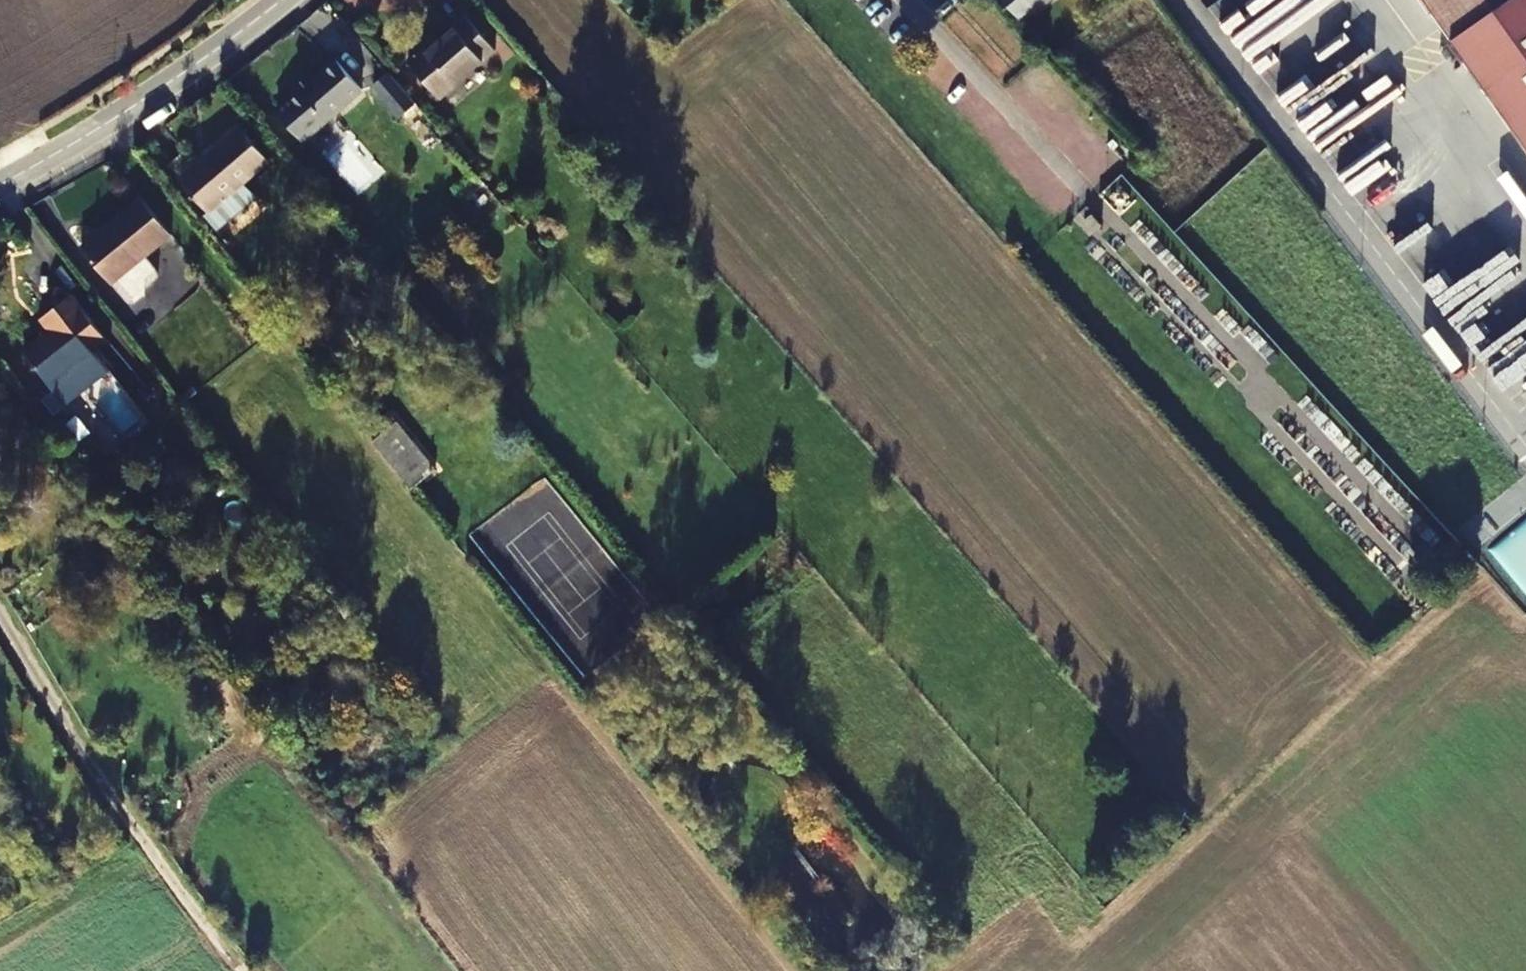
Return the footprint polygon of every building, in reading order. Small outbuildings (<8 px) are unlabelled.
[(1019,19),(1032,9),(1035,12),(1051,0),(1000,0),(1019,19)] [(1250,55),(1342,1),(1341,0),(1217,0),(1250,55)] [(1452,38),(1506,0),(1426,0),(1452,38)] [(1452,38),(1525,142),(1525,0),(1506,0),(1452,38)] [(417,41),(402,54),(433,91),(488,42),(457,5),(444,18),(447,22),(420,44),(417,41)] [(352,130),(335,111),(362,88),(336,59),(277,110),(319,158),(352,130)] [(415,101),(389,71),(374,84),(399,114),(415,101)] [(242,129),(181,179),(208,211),(204,214),(217,230),(236,214),(238,215),(246,209),(244,207),(231,191),(244,180),(269,159),(242,129)] [(257,196),(244,180),(231,191),(244,207),(257,196)] [(170,231),(142,196),(101,229),(102,231),(83,247),(110,280),(170,231)] [(109,374),(91,351),(104,341),(71,296),(40,319),(52,336),(46,341),(44,339),(24,354),(66,408),(109,374)] [(88,436),(75,420),(63,429),(75,445),(88,436)] [(461,504),(422,456),(398,475),(438,523),(461,504)]
